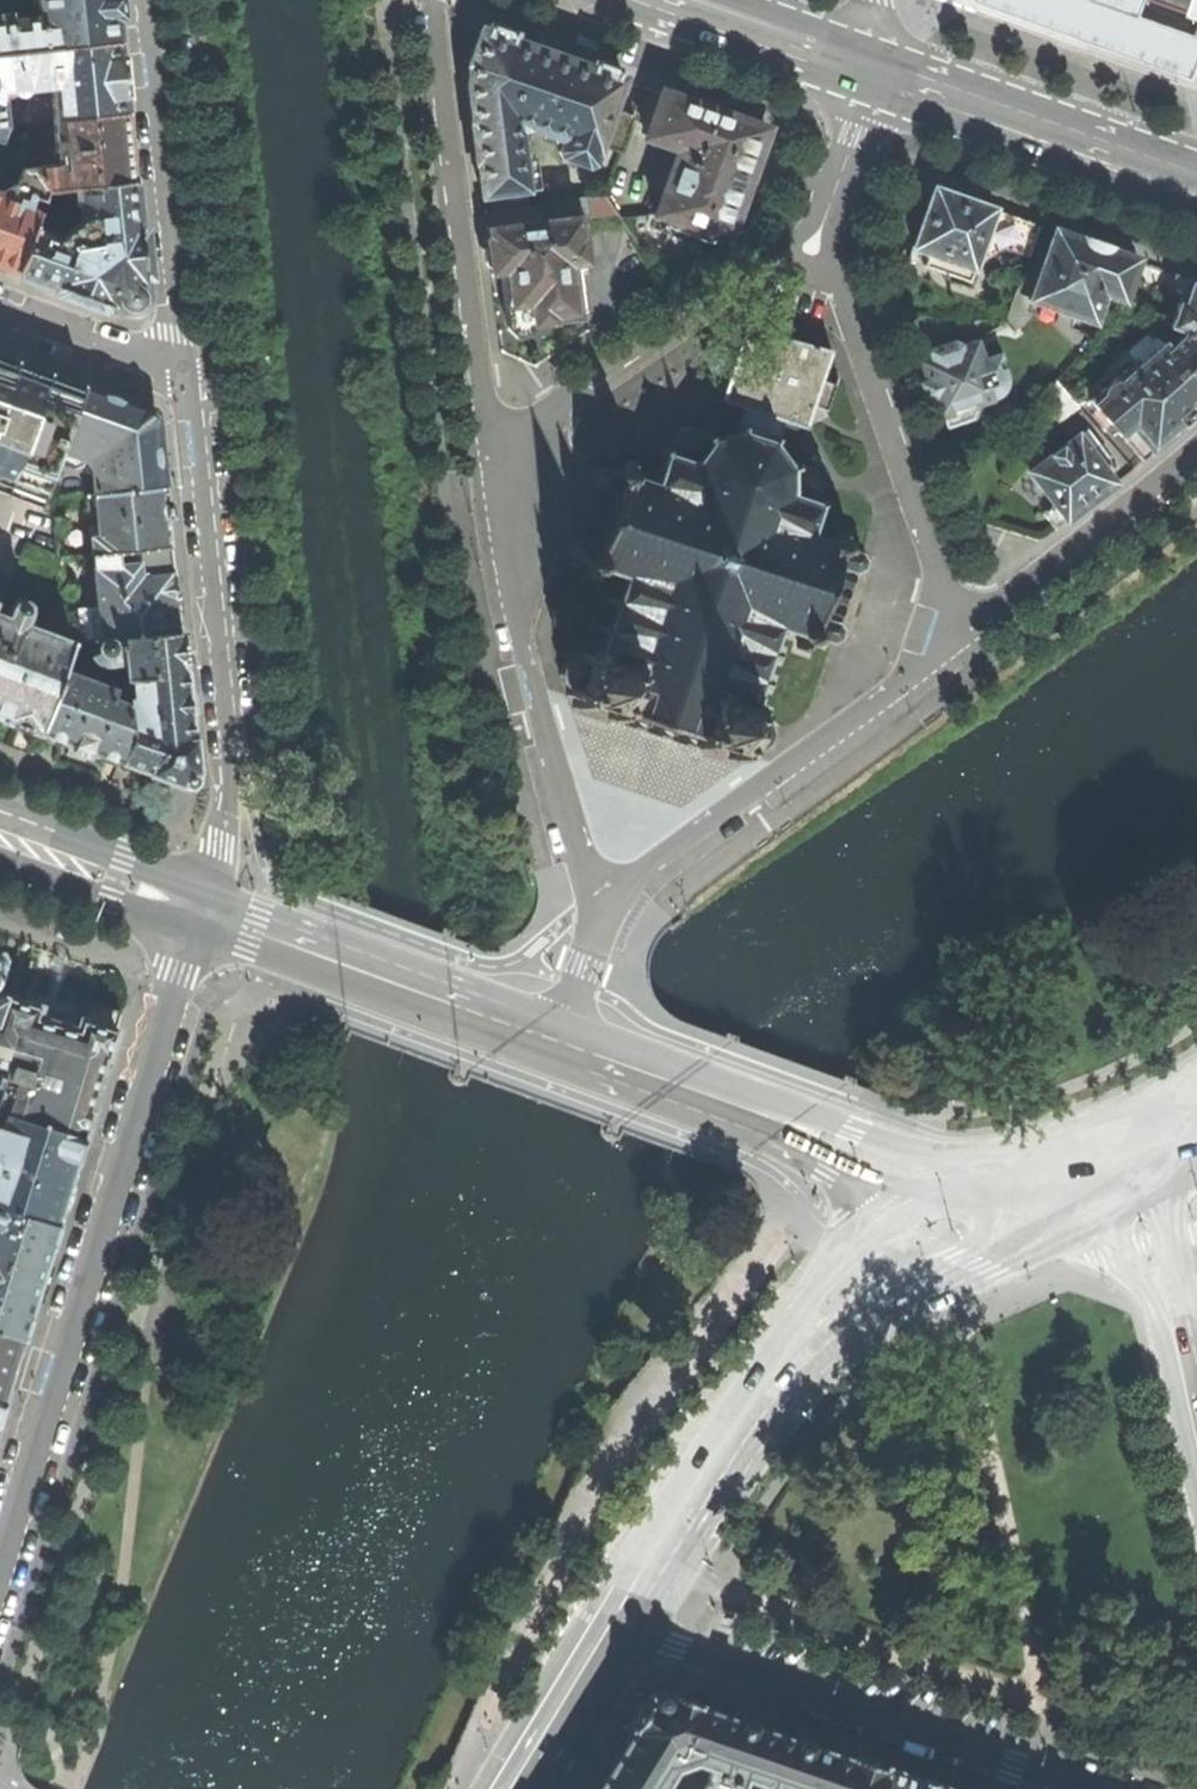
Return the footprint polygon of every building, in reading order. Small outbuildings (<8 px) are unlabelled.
[(110,0),(36,0),(38,17),(0,21),(0,54),(115,42),(111,7),(110,0)] [(967,3),(1186,81),(1196,49),(1196,39),(1135,17),(1142,0),(968,0),(967,3)] [(1185,14),(1191,0),(1143,0),(1185,14)] [(1185,14),(1185,16),(1196,20),(1196,0),(1191,0),(1185,14)] [(480,195),(539,187),(534,157),(521,158),(518,129),(528,128),(562,139),(558,151),(561,156),(586,165),(592,163),(622,78),(554,54),(480,27),(465,72),(474,143),(480,195)] [(571,36),(568,45),(586,52),(591,53),(595,44),(571,36)] [(115,42),(0,54),(0,90),(7,89),(8,93),(11,96),(14,97),(19,97),(22,95),(24,92),(24,87),(38,86),(38,88),(49,87),(52,120),(122,113),(116,59),(115,42)] [(656,214),(697,229),(725,239),(765,129),(712,110),(662,92),(646,137),(679,149),(656,214)] [(125,143),(122,113),(52,120),(55,152),(64,152),(67,155),(68,164),(61,169),(57,164),(28,168),(43,191),(74,187),(129,181),(125,143)] [(12,272),(27,233),(35,212),(25,208),(28,197),(39,201),(43,191),(28,168),(21,169),(16,184),(0,192),(0,267),(12,272)] [(135,241),(129,181),(74,187),(78,219),(50,242),(27,233),(12,272),(75,295),(127,314),(142,303),(135,241)] [(912,248),(927,253),(948,260),(943,272),(968,281),(972,270),(993,209),(964,199),(933,188),(921,222),(912,248)] [(617,215),(605,195),(549,202),(552,219),(579,215),(579,219),(617,215)] [(981,262),(1003,248),(1027,256),(1038,225),(993,209),(972,270),(978,271),(981,262)] [(656,214),(651,228),(693,243),(697,229),(656,214)] [(559,322),(582,319),(576,275),(588,273),(584,238),(582,238),(579,219),(579,215),(552,219),(488,227),(489,238),(487,237),(488,250),(491,273),(500,271),(508,328),(518,336),(529,335),(535,325),(559,322)] [(1028,299),(1091,321),(1100,294),(1120,300),(1128,278),(1135,259),(1093,244),(1052,230),(1028,299)] [(923,265),(943,272),(948,260),(927,253),(923,265)] [(1166,349),(1196,386),(1196,280),(1186,276),(1185,278),(1172,273),(1166,292),(1179,296),(1178,303),(1176,303),(1168,328),(1181,333),(1166,349)] [(803,427),(812,400),(820,375),(829,348),(746,321),(745,326),(746,326),(743,336),(724,396),(722,395),(720,401),(727,403),(743,408),(782,421),(782,420),(803,427)] [(724,396),(743,336),(734,333),(703,355),(715,392),(722,395),(724,396)] [(981,359),(975,343),(961,346),(958,341),(953,342),(926,351),(929,359),(920,362),(932,396),(939,416),(994,398),(1004,392),(1008,380),(998,354),(981,359)] [(1141,462),(1174,434),(1196,413),(1196,386),(1166,349),(1161,344),(1138,364),(1135,361),(1089,401),(1141,462)] [(0,355),(0,487),(37,501),(35,507),(52,513),(48,473),(54,461),(82,385),(29,366),(0,355)] [(836,375),(835,380),(820,375),(812,400),(827,405),(824,411),(826,412),(832,392),(838,375),(836,375)] [(114,397),(82,385),(54,461),(73,468),(82,465),(83,460),(89,459),(98,471),(92,475),(93,494),(161,487),(158,450),(155,423),(144,408),(114,397)] [(595,629),(604,632),(599,648),(595,647),(591,653),(583,650),(580,657),(573,658),(568,662),(563,661),(560,670),(564,676),(563,681),(570,686),(567,694),(577,697),(577,699),(574,707),(584,710),(587,702),(612,710),(609,718),(621,722),(624,714),(624,712),(645,719),(642,729),(647,731),(650,721),(670,727),(667,737),(672,739),(675,729),(696,736),(695,737),(692,746),(703,750),(706,741),(733,750),(730,759),(739,762),(741,755),(744,753),(751,755),(754,747),(762,747),(766,742),(771,743),(775,731),(771,730),(770,723),(764,718),(766,710),(760,709),(759,707),(757,706),(758,701),(755,700),(760,684),(768,686),(771,678),(762,676),(769,655),(778,658),(781,650),(771,647),(778,626),(798,633),(800,640),(798,648),(806,651),(808,644),(812,640),(818,638),(819,642),(823,642),(823,639),(828,638),(828,641),(831,641),(832,640),(835,638),(840,640),(844,629),(840,628),(837,623),(854,572),(859,569),(863,570),(867,558),(863,558),(861,554),(854,551),(851,545),(843,541),(846,530),(838,528),(836,535),(828,540),(812,534),(808,533),(816,509),(825,503),(822,497),(814,502),(808,498),(812,496),(817,489),(821,489),(821,476),(817,475),(813,470),(804,467),(798,469),(794,461),(788,463),(774,444),(780,436),(778,435),(782,421),(743,408),(738,422),(736,422),(735,431),(713,438),(707,431),(703,435),(699,430),(689,426),(681,430),(676,427),(669,437),(671,441),(669,454),(665,446),(658,449),(662,457),(654,481),(630,472),(634,461),(626,458),(624,466),(618,468),(609,466),(608,470),(602,468),(591,469),(588,480),(592,481),(594,486),(577,536),(572,538),(569,537),(565,549),(569,550),(570,554),(571,554),(578,556),(580,562),(588,564),(589,569),(587,578),(595,580),(597,572),(599,567),(623,575),(616,596),(608,593),(605,602),(613,605),(606,624),(598,621),(595,629)] [(1037,517),(1050,534),(1086,506),(1115,484),(1099,463),(1106,457),(1097,446),(1090,452),(1077,435),(1029,472),(1054,504),(1037,517)] [(165,519),(161,487),(93,494),(84,495),(86,516),(94,516),(95,526),(87,527),(90,554),(117,552),(133,550),(168,546),(165,519)] [(11,578),(62,597),(57,558),(24,546),(11,578)] [(108,637),(111,639),(119,638),(177,632),(172,590),(168,546),(133,550),(134,561),(118,563),(117,552),(90,554),(89,555),(94,609),(79,610),(82,640),(97,639),(101,637),(104,636),(108,637)] [(36,731),(59,670),(69,642),(21,624),(25,614),(26,608),(25,603),(22,601),(18,600),(13,603),(10,606),(5,618),(0,617),(0,718),(36,731)] [(147,772),(167,779),(176,782),(190,770),(177,632),(119,638),(122,673),(126,680),(131,679),(132,689),(138,689),(138,702),(124,703),(127,738),(118,761),(136,768),(147,772)] [(114,644),(111,639),(108,637),(104,636),(101,637),(97,639),(95,644),(95,649),(97,653),(101,656),(107,656),(111,653),(114,649),(114,644)] [(63,741),(91,751),(118,761),(127,738),(124,703),(107,698),(106,687),(59,670),(36,731),(54,738),(63,741)] [(84,754),(91,751),(63,741),(67,747),(64,754),(82,760),(84,754)] [(147,772),(143,782),(164,789),(167,779),(147,772)] [(5,1113),(81,1137),(91,1108),(88,1107),(93,1091),(95,1092),(99,1082),(101,1074),(98,1073),(103,1058),(106,1059),(120,1011),(85,1000),(79,1020),(49,1011),(3,996),(0,1004),(0,1065),(8,1067),(0,1095),(0,1112),(5,1113)] [(55,1224),(69,1180),(81,1137),(5,1113),(0,1129),(0,1207),(55,1224)] [(20,1337),(27,1314),(25,1314),(37,1273),(46,1246),(48,1246),(55,1224),(0,1207),(0,1331),(20,1337)] [(7,1381),(20,1337),(0,1331),(0,1404),(7,1381)] [(882,1766),(848,1754),(847,1756),(836,1753),(797,1739),(697,1705),(698,1703),(668,1693),(667,1695),(664,1696),(664,1694),(649,1699),(649,1701),(647,1702),(645,1701),(590,1788),(874,1788),(882,1766)] [(882,1766),(874,1788),(948,1788),(924,1780),(882,1766)]
